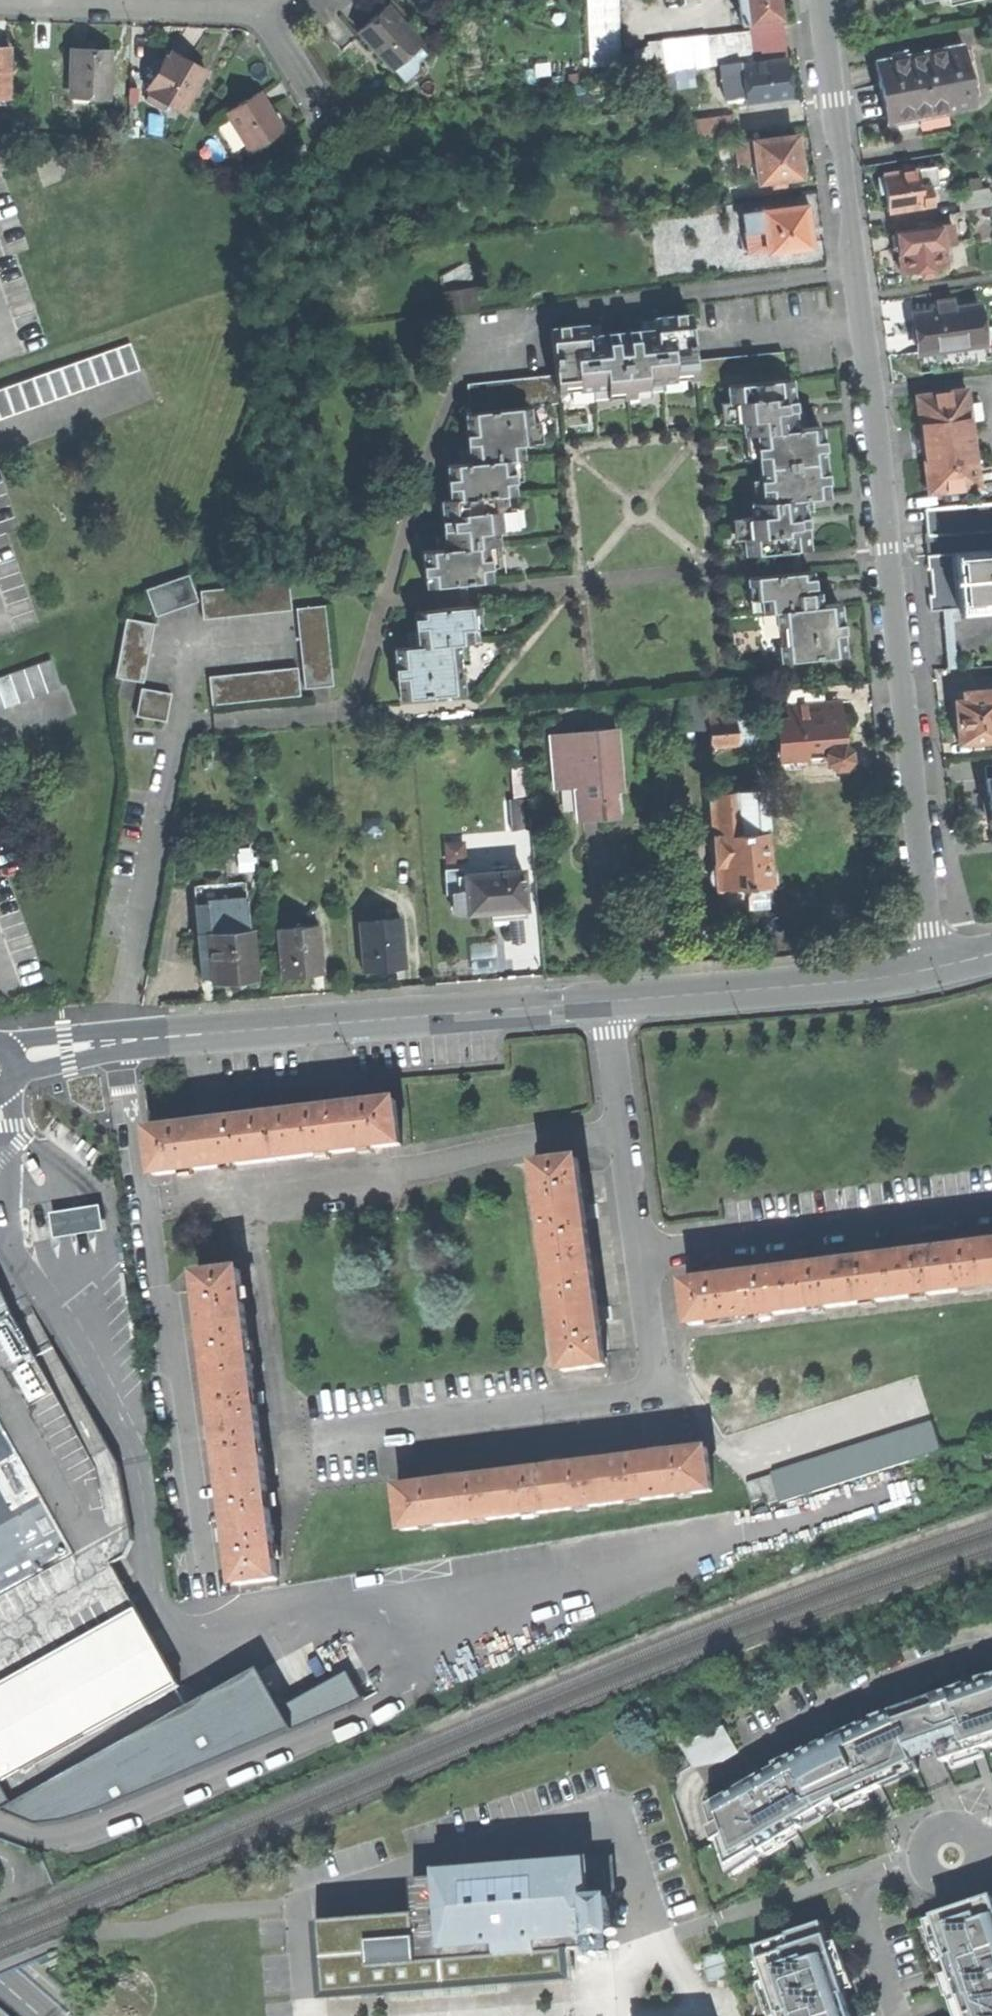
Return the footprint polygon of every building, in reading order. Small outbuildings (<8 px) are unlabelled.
[(620,63),(617,0),(587,0),(590,67),(620,63)] [(750,21),(747,0),(738,0),(741,23),(750,21)] [(781,17),(779,0),(747,0),(750,21),(781,17)] [(357,29),(393,66),(421,39),(385,2),(370,16),(357,29)] [(782,24),(781,17),(750,21),(751,28),(782,24)] [(786,55),(782,24),(751,28),(649,42),(650,47),(653,73),(786,55)] [(961,43),(874,60),(880,87),(888,85),(891,98),(895,117),(947,106),(948,111),(974,106),(961,43)] [(10,46),(0,46),(0,104),(9,104),(10,46)] [(90,47),(70,47),(71,90),(111,88),(109,46),(90,47)] [(638,75),(653,73),(650,47),(634,49),(638,75)] [(149,94),(183,112),(207,68),(189,59),(173,50),(149,94)] [(741,65),(741,66),(745,94),(747,105),(791,98),(788,78),(785,58),(741,65)] [(738,95),(745,94),(741,66),(734,67),(738,95)] [(226,110),(250,147),(282,126),(267,102),(258,89),(226,110)] [(696,122),(698,138),(732,133),(730,117),(696,122)] [(796,134),(740,142),(743,162),(755,160),(758,181),(772,179),(774,187),(786,185),(785,178),(801,176),(801,173),(807,166),(806,159),(800,155),(798,146),(796,134)] [(946,164),(924,168),(927,187),(949,183),(946,164)] [(884,200),(885,209),(930,202),(927,187),(924,168),(875,176),(878,193),(882,192),(884,200)] [(958,190),(960,207),(986,203),(984,186),(958,190)] [(749,210),(752,231),(765,229),(767,252),(781,250),(782,257),(795,255),(794,248),(810,246),(809,231),(808,223),(813,222),(811,206),(805,206),(805,203),(749,210)] [(645,227),(660,225),(658,213),(644,215),(645,227)] [(898,259),(900,271),(919,268),(920,277),(933,275),(932,266),(944,264),(941,242),(952,240),(949,221),(894,230),(889,235),(890,246),(897,250),(898,259)] [(767,252),(765,229),(752,231),(754,253),(767,252)] [(447,291),(448,308),(474,308),(474,291),(447,291)] [(639,316),(622,318),(629,397),(650,396),(649,383),(697,379),(694,345),(690,298),(672,300),(654,302),(654,305),(638,306),(639,316)] [(915,334),(918,352),(985,341),(979,302),(912,313),(915,334)] [(552,312),(556,358),(558,391),(607,387),(608,399),(629,397),(622,318),(602,319),(601,308),(579,310),(552,312)] [(782,338),(694,345),(697,379),(698,389),(729,387),(786,382),(782,338)] [(136,372),(127,345),(0,390),(0,420),(136,372)] [(468,366),(472,412),(532,407),(559,405),(558,391),(556,358),(468,366)] [(789,382),(786,382),(729,387),(732,423),(744,422),(745,437),(758,436),(764,503),(751,504),(752,518),(742,519),(745,556),(808,551),(805,514),(816,513),(816,505),(815,498),(829,496),(823,428),(805,429),(804,414),(792,416),(790,400),(789,382)] [(930,491),(980,485),(967,388),(917,394),(924,443),(930,491)] [(425,554),(428,587),(490,582),(487,548),(499,547),(498,531),(508,531),(505,496),(515,495),(512,461),(523,460),(522,445),(535,444),(532,407),(472,412),(467,413),(469,433),(471,450),(460,450),(461,470),(449,471),(452,502),(443,502),(445,519),(446,537),(437,538),(438,553),(425,554)] [(926,534),(991,529),(991,503),(924,509),(926,534)] [(953,553),(959,608),(991,604),(991,554),(983,555),(982,550),(953,553)] [(931,610),(959,608),(953,553),(929,555),(933,595),(929,596),(931,610)] [(812,574),(748,579),(750,600),(762,599),(763,613),(778,612),(782,662),(844,657),(841,630),(839,605),(826,606),(824,591),(814,592),(812,574)] [(148,588),(157,616),(199,602),(190,575),(148,588)] [(203,593),(206,620),(292,612),(290,585),(203,593)] [(396,675),(398,699),(464,694),(460,645),(472,644),(471,629),(481,628),(480,607),(417,612),(419,632),(407,633),(408,648),(394,650),(396,675)] [(298,612),(306,691),(334,688),(326,609),(298,612)] [(118,680),(144,685),(154,624),(128,619),(118,680)] [(64,689),(54,661),(0,680),(0,712),(64,689)] [(209,680),(212,706),(301,698),(298,671),(209,680)] [(964,689),(965,697),(984,695),(983,687),(964,689)] [(824,688),(787,690),(789,721),(781,721),(782,736),(783,746),(775,747),(776,767),(781,772),(804,771),(803,758),(824,756),(825,763),(831,768),(844,767),(844,759),(848,758),(847,749),(842,745),(841,732),(841,718),(826,719),(825,703),(824,688)] [(171,695),(141,690),(136,717),(166,723),(171,695)] [(959,741),(991,738),(991,695),(984,695),(965,697),(955,698),(957,721),(959,741)] [(839,702),(825,703),(826,719),(841,718),(839,702)] [(705,709),(706,720),(733,717),(732,706),(705,709)] [(753,715),(733,717),(736,745),(755,743),(753,715)] [(707,728),(709,748),(736,745),(733,717),(706,720),(707,728)] [(773,722),(775,747),(783,746),(782,736),(781,721),(773,722)] [(617,730),(553,734),(557,787),(577,786),(579,821),(597,820),(616,818),(614,785),(620,784),(617,730)] [(762,790),(730,792),(732,823),(764,821),(762,790)] [(720,889),(764,886),(763,883),(768,883),(773,878),(773,870),(766,865),(764,821),(732,823),(730,792),(708,794),(712,864),(708,868),(709,877),(714,882),(714,889),(720,889)] [(505,920),(526,918),(523,872),(465,876),(468,913),(491,911),(491,916),(498,915),(505,915),(505,920)] [(455,914),(468,913),(465,876),(452,877),(455,914)] [(194,887),(198,936),(250,932),(246,883),(194,887)] [(765,909),(764,886),(720,889),(721,911),(742,910),(765,909)] [(360,923),(364,972),(384,970),(405,968),(401,919),(360,923)] [(276,930),(280,978),(302,977),(323,975),(319,927),(276,930)] [(250,932),(198,936),(200,963),(212,962),(213,979),(214,983),(234,982),(256,980),(252,932),(250,932)] [(201,980),(213,979),(212,962),(200,963),(201,980)] [(329,1109),(273,1117),(279,1160),(403,1144),(397,1101),(329,1109)] [(149,1133),(155,1176),(279,1160),(273,1117),(207,1125),(149,1133)] [(29,1164),(34,1173),(42,1169),(38,1160),(29,1164)] [(538,1167),(552,1271),(595,1265),(589,1220),(587,1207),(580,1161),(538,1167)] [(55,1213),(60,1238),(83,1234),(109,1230),(105,1205),(78,1209),(55,1213)] [(599,1206),(587,1207),(589,1220),(601,1218),(600,1212),(599,1206)] [(937,1241),(939,1252),(953,1250),(952,1239),(944,1240),(937,1241)] [(894,1258),(899,1299),(991,1287),(991,1245),(953,1250),(939,1252),(894,1258)] [(834,1254),(836,1266),(850,1264),(848,1253),(841,1253),(834,1254)] [(836,1266),(791,1272),(796,1313),(899,1299),(894,1258),(850,1264),(836,1266)] [(552,1271),(566,1373),(609,1367),(603,1323),(601,1309),(595,1265),(552,1271)] [(733,1268),(735,1279),(749,1277),(747,1266),(740,1267),(733,1268)] [(206,1337),(212,1381),(254,1376),(241,1272),(198,1277),(204,1322),(206,1337)] [(688,1285),(694,1326),(796,1313),(791,1272),(749,1277),(735,1279),(688,1285)] [(614,1307),(601,1309),(603,1323),(616,1321),(615,1314),(614,1307)] [(44,1826),(104,1809),(362,1701),(349,1674),(284,1708),(261,1672),(192,1709),(112,1569),(129,1559),(134,1546),(121,1469),(33,1310),(18,1318),(0,1327),(0,1811),(44,1826)] [(193,1339),(206,1337),(204,1322),(191,1324),(192,1331),(193,1339)] [(219,1440),(225,1484),(267,1478),(254,1376),(212,1381),(217,1426),(219,1440)] [(774,1475),(783,1504),(943,1451),(934,1422),(774,1475)] [(205,1441),(219,1440),(217,1426),(203,1427),(204,1434),(205,1441)] [(648,1448),(650,1458),(665,1456),(664,1445),(656,1447),(648,1448)] [(650,1458),(607,1464),(613,1505),(715,1491),(709,1450),(665,1456),(650,1458)] [(547,1460),(548,1472),(563,1470),(561,1458),(554,1459),(547,1460)] [(548,1472),(504,1478),(509,1519),(613,1505),(607,1464),(563,1470),(548,1472)] [(443,1473),(445,1486),(460,1484),(458,1471),(451,1472),(443,1473)] [(238,1587),(281,1582),(267,1478),(225,1484),(231,1528),(232,1542),(238,1587)] [(400,1492),(406,1533),(509,1519),(504,1478),(460,1484),(445,1486),(400,1492)] [(218,1544),(232,1542),(231,1528),(217,1530),(217,1537),(218,1544)] [(812,1571),(808,1561),(788,1569),(791,1578),(812,1571)] [(894,1712),(912,1753),(927,1748),(940,1744),(947,1762),(969,1755),(991,1748),(991,1681),(911,1706),(894,1712)] [(894,1712),(712,1808),(729,1872),(794,1836),(876,1788),(918,1765),(912,1753),(894,1712)] [(698,1772),(741,1750),(726,1723),(684,1745),(698,1772)] [(329,1921),(334,1995),(456,1986),(580,1977),(578,1950),(622,1947),(618,1900),(624,1899),(621,1858),(446,1871),(446,1877),(421,1879),(424,1914),(329,1921)] [(925,1920),(946,1981),(958,2015),(991,2015),(991,1898),(925,1920)] [(838,1961),(825,1922),(752,1952),(773,2015),(855,2015),(838,1961)]
